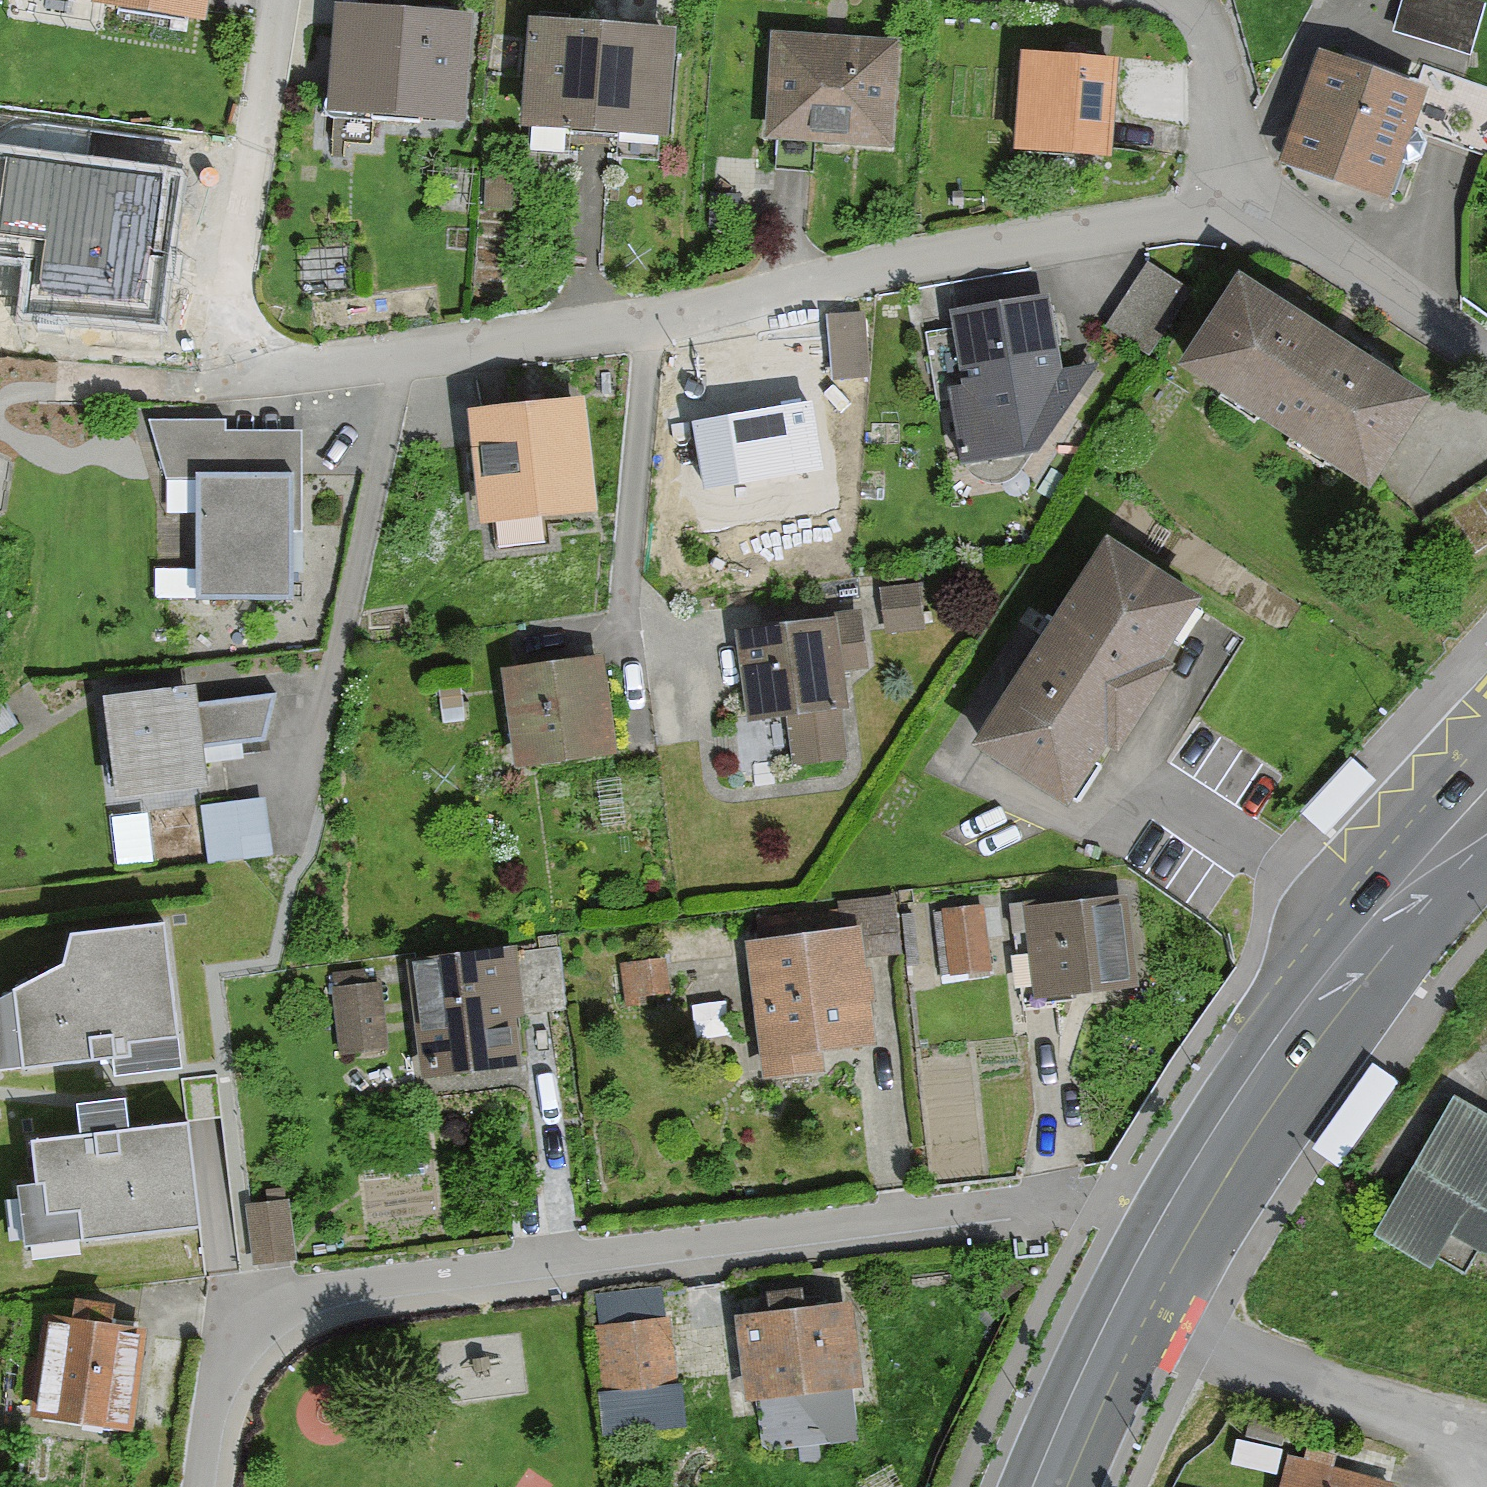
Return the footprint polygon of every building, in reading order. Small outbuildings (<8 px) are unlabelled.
[(91,3),(90,11),(211,32),(216,0),(72,0),(91,3)] [(463,133),(470,30),(336,21),(329,124),(463,133)] [(675,47),(535,38),(529,141),(668,149),(675,47)] [(900,54),(774,43),(764,151),(891,162),(900,54)] [(1426,105),(1321,69),(1283,180),(1388,216),(1426,105)] [(1117,79),(1021,72),(1014,156),(1110,163),(1117,79)] [(186,171),(0,149),(0,256),(28,259),(21,312),(167,330),(186,171)] [(1169,289),(1148,275),(1104,340),(1125,355),(1169,289)] [(1427,408),(1237,291),(1184,377),(1375,494),(1427,408)] [(963,478),(1043,462),(1091,376),(1062,382),(1048,313),(947,333),(960,398),(947,400),(963,478)] [(860,385),(859,328),(833,329),(834,385),(860,385)] [(790,351),(697,366),(712,454),(805,438),(790,351)] [(579,416),(471,431),(473,445),(487,543),(595,527),(579,416)] [(320,560),(317,467),(211,471),(214,564),(320,560)] [(1436,518),(1464,559),(1486,543),(1486,482),(1436,518)] [(1201,600),(1107,538),(971,741),(1065,803),(1201,600)] [(918,595),(888,597),(890,636),(921,634),(918,595)] [(865,681),(859,624),(735,639),(746,733),(776,730),(782,772),(853,763),(844,683),(865,681)] [(599,675),(509,687),(520,773),(610,761),(599,675)] [(207,735),(277,732),(275,689),(205,692),(207,735)] [(207,792),(194,699),(107,711),(120,804),(207,792)] [(1378,761),(1348,736),(1290,805),(1319,830),(1378,761)] [(272,862),(264,808),(197,817),(205,872),(245,866),(272,862)] [(834,912),(837,935),(748,946),(766,1090),(823,1083),(821,1061),(875,1054),(864,965),(898,960),(891,905),(834,912)] [(1124,907),(1026,918),(1037,1009),(1135,998),(1124,907)] [(978,915),(944,920),(952,980),(987,975),(978,915)] [(167,936),(52,946),(54,967),(0,992),(0,1011),(6,1077),(152,1064),(151,1047),(177,1045),(167,936)] [(560,954),(415,970),(429,1090),(530,1078),(523,1022),(567,1017),(560,954)] [(390,1057),(377,986),(329,994),(342,1066),(390,1057)] [(1402,1094),(1371,1072),(1317,1145),(1348,1167),(1402,1094)] [(182,1082),(187,1121),(222,1116),(217,1077),(182,1082)] [(195,1227),(184,1124),(129,1130),(126,1102),(78,1107),(81,1135),(32,1140),(36,1185),(19,1187),(25,1244),(195,1227)] [(1453,1104),(1374,1246),(1431,1277),(1451,1241),(1486,1261),(1486,1123),(1453,1104)] [(303,1261),(298,1205),(252,1209),(257,1265),(303,1261)] [(666,1282),(597,1285),(598,1310),(667,1308),(666,1282)] [(852,1311),(732,1331),(746,1413),(865,1392),(852,1311)] [(684,1430),(669,1323),(594,1334),(609,1441),(684,1430)] [(142,1347),(43,1336),(32,1429),(131,1440),(142,1347)] [(1287,1462),(1281,1486),(1393,1486),(1287,1462)]
